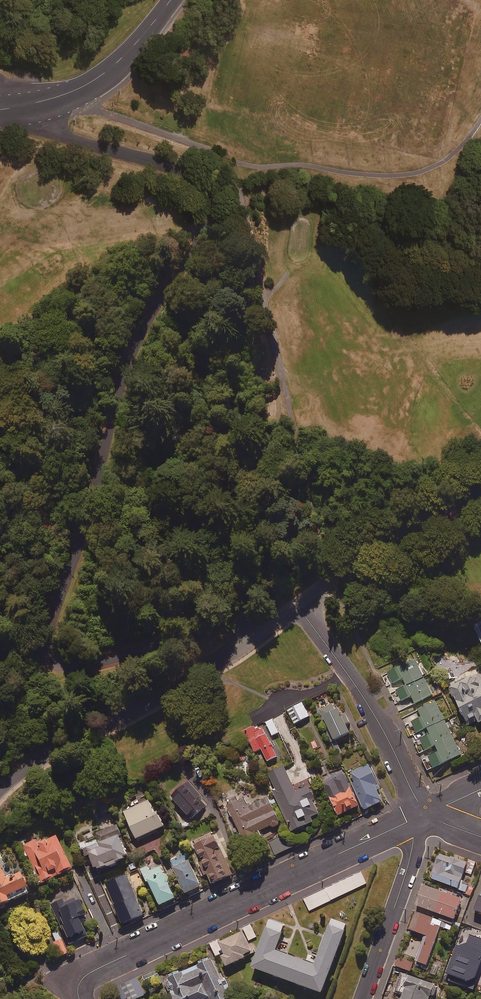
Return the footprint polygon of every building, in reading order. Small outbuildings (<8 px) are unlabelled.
[(407,685),(424,677),(415,659),(388,671),(393,682),(403,678),(407,685)] [(478,668),(466,673),(468,677),(450,685),(467,725),(478,720),(479,723),(480,722),(480,674),(478,668)] [(424,677),(407,685),(397,690),(402,700),(412,695),(415,702),(432,694),(424,677)] [(427,727),(444,719),(435,700),(418,707),(423,717),(413,721),(418,732),(427,727)] [(346,712),(342,714),(336,702),(320,710),(334,740),(350,732),(346,724),(351,722),(346,712)] [(310,716),(303,703),(288,711),(295,723),(310,716)] [(279,732),(273,719),(265,722),(272,736),(279,732)] [(436,745),(453,737),(444,719),(427,727),(431,734),(421,739),(426,749),(436,745)] [(277,756),(261,724),(243,733),(247,743),(250,741),(255,751),(262,748),(268,761),(277,756)] [(453,737),(436,745),(439,752),(430,756),(435,767),(461,754),(453,737)] [(351,773),(355,782),(352,783),(364,809),(383,801),(378,789),(380,788),(370,764),(351,773)] [(296,793),(284,767),(269,773),(277,791),(275,792),(292,831),(313,821),(311,817),(319,813),(313,799),(315,798),(310,786),(296,793)] [(342,769),(321,779),(339,815),(359,805),(342,769)] [(173,795),(183,807),(180,809),(183,813),(186,811),(192,818),(207,805),(188,782),(173,795)] [(280,824),(265,791),(252,797),(251,795),(228,806),(245,842),(261,835),(259,831),(272,825),(273,827),(280,824)] [(156,812),(151,800),(126,811),(138,837),(166,825),(159,810),(156,812)] [(110,865),(111,867),(119,863),(118,860),(130,856),(117,824),(98,831),(101,837),(88,842),(98,868),(101,867),(101,868),(110,865)] [(234,873),(214,831),(195,840),(197,844),(195,845),(202,861),(200,861),(206,873),(208,872),(213,882),(234,873)] [(291,847),(285,834),(266,843),(273,856),(291,847)] [(26,856),(28,855),(41,883),(72,868),(56,836),(39,844),(37,839),(26,844),(23,840),(19,842),(26,856)] [(188,892),(203,885),(185,848),(179,851),(181,855),(172,860),(188,892)] [(431,878),(459,888),(459,889),(464,891),(463,894),(470,897),(474,886),(461,881),(464,872),(472,875),(477,861),(469,858),(467,864),(440,854),(431,878)] [(0,864),(0,905),(28,891),(20,874),(8,880),(0,864)] [(151,883),(163,907),(178,900),(163,868),(151,874),(148,869),(142,872),(148,884),(151,883)] [(367,883),(362,871),(305,899),(310,910),(367,883)] [(144,914),(127,875),(107,884),(124,922),(144,914)] [(462,899),(424,885),(417,905),(455,919),(462,899)] [(89,920),(78,896),(65,902),(63,899),(51,905),(69,945),(87,936),(81,924),(89,920)] [(410,929),(425,935),(416,961),(427,965),(441,926),(450,929),(451,925),(416,912),(410,929)] [(287,924),(272,919),(255,966),(325,992),(350,923),(334,918),(317,963),(278,949),(287,924)] [(216,956),(222,953),(228,965),(255,952),(249,940),(257,936),(251,924),(243,928),(245,931),(220,942),(219,939),(210,943),(216,956)] [(470,935),(466,946),(457,943),(445,980),(474,989),(480,967),(480,938),(470,935)] [(61,938),(52,943),(60,958),(69,953),(61,938)] [(201,962),(166,979),(175,998),(207,998),(211,997),(212,998),(225,998),(233,995),(225,978),(223,979),(211,956),(201,961),(201,962)] [(413,963),(398,957),(395,965),(411,971),(413,963)] [(440,966),(433,963),(430,974),(437,976),(440,966)] [(432,995),(435,996),(438,986),(400,972),(394,990),(406,994),(404,998),(430,998),(432,995)]
